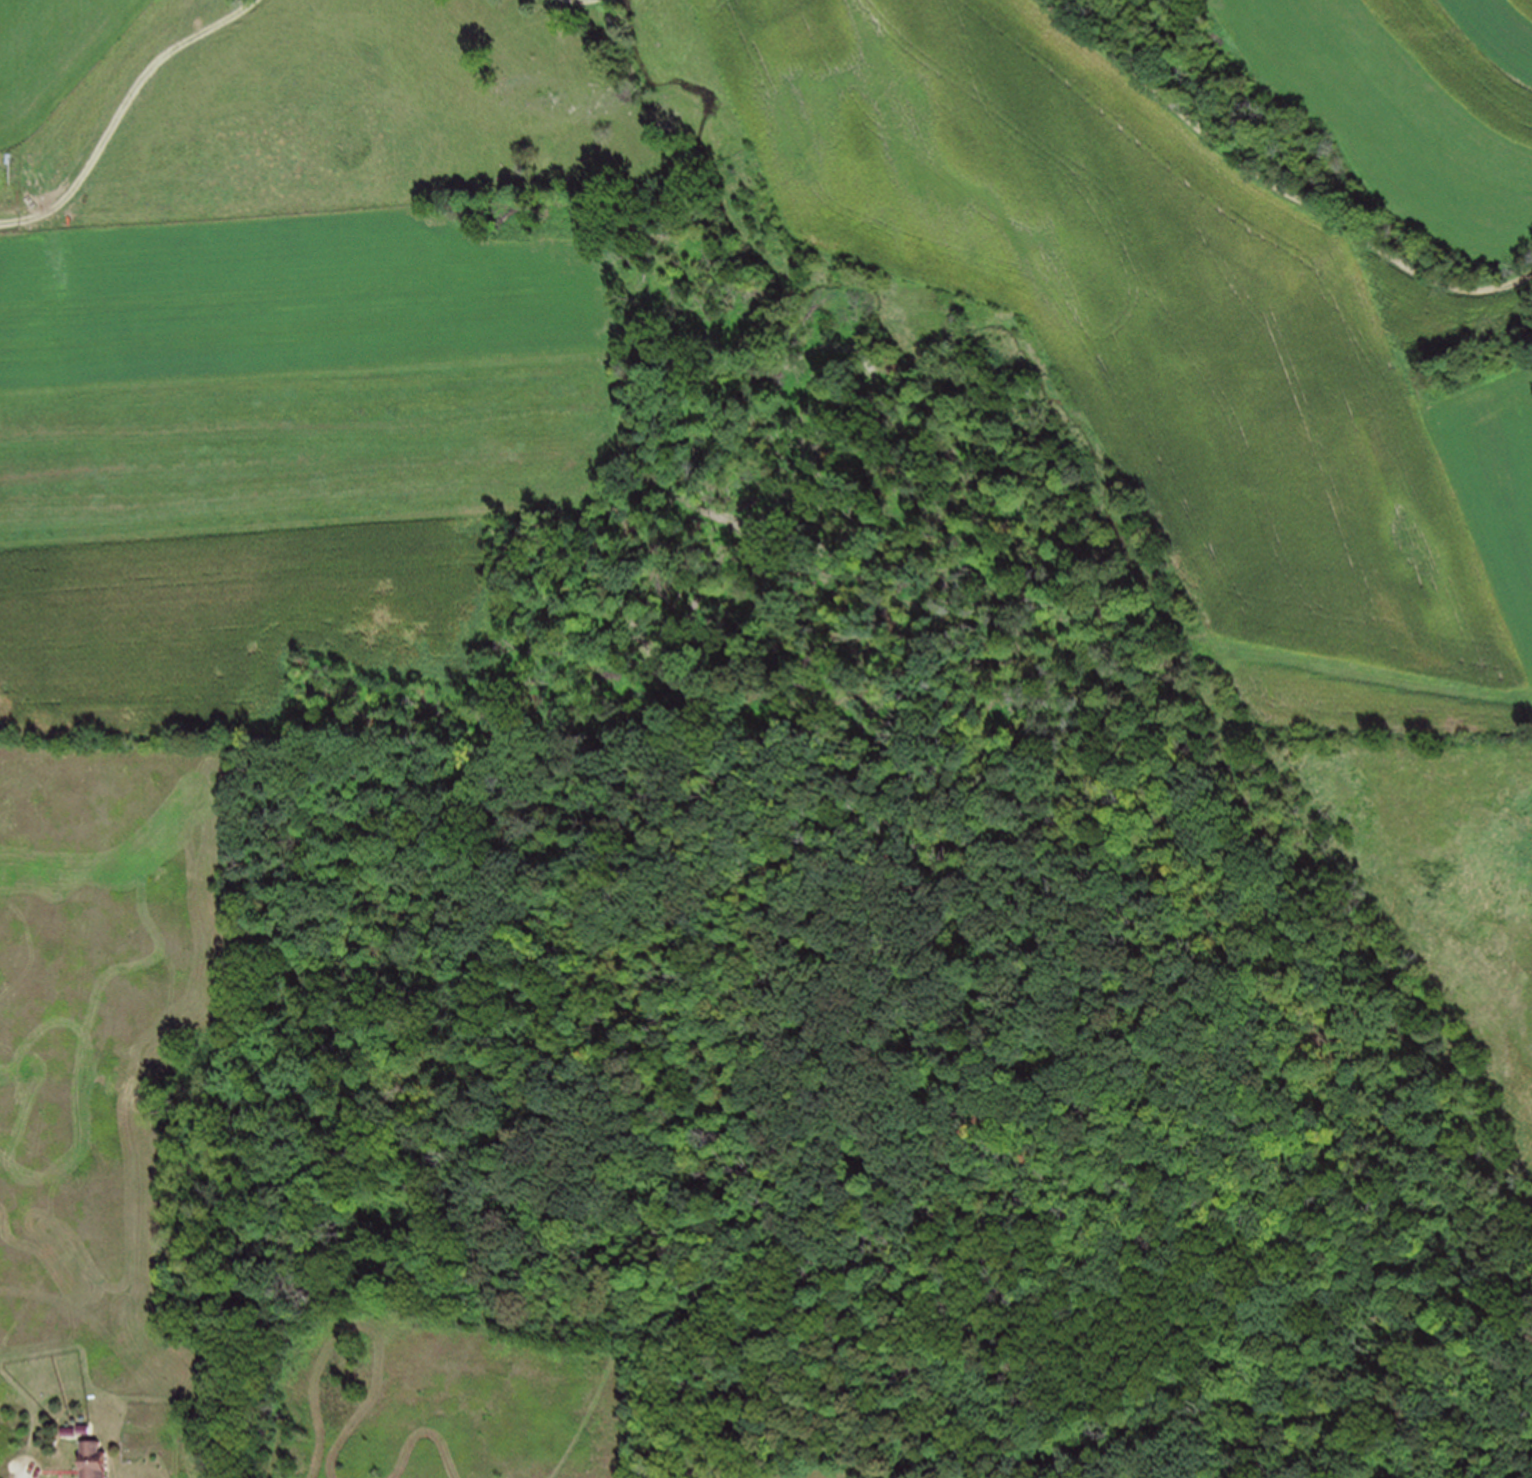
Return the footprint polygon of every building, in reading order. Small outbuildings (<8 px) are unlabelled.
[(83,1450),(85,1477),(117,1477),(118,1468),(104,1469),(105,1450),(83,1450)]
